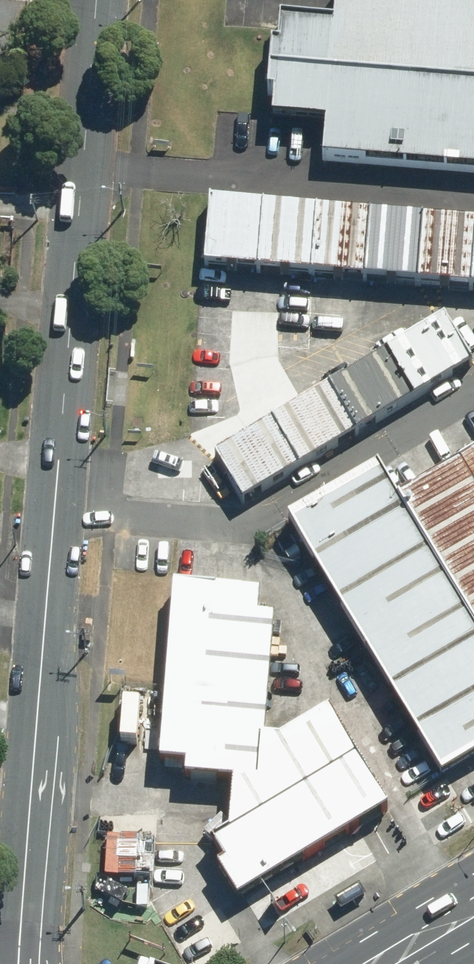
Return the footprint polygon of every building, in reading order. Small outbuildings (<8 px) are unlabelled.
[(384,0),(337,0),(335,40),(281,37),(275,128),(330,131),(327,174),(473,183),(473,5),(384,0)] [(215,210),(209,279),(473,303),(473,233),(215,210)] [(473,385),(443,331),(213,461),(243,515),(473,385)] [(473,634),(473,463),(400,504),(473,634)] [(384,476),(297,525),(445,785),(473,769),(473,634),(400,504),(384,476)] [(218,847),(251,905),(391,817),(341,715),(276,752),(268,738),(285,608),(183,595),(167,774),(244,784),(235,837),(218,847)]
